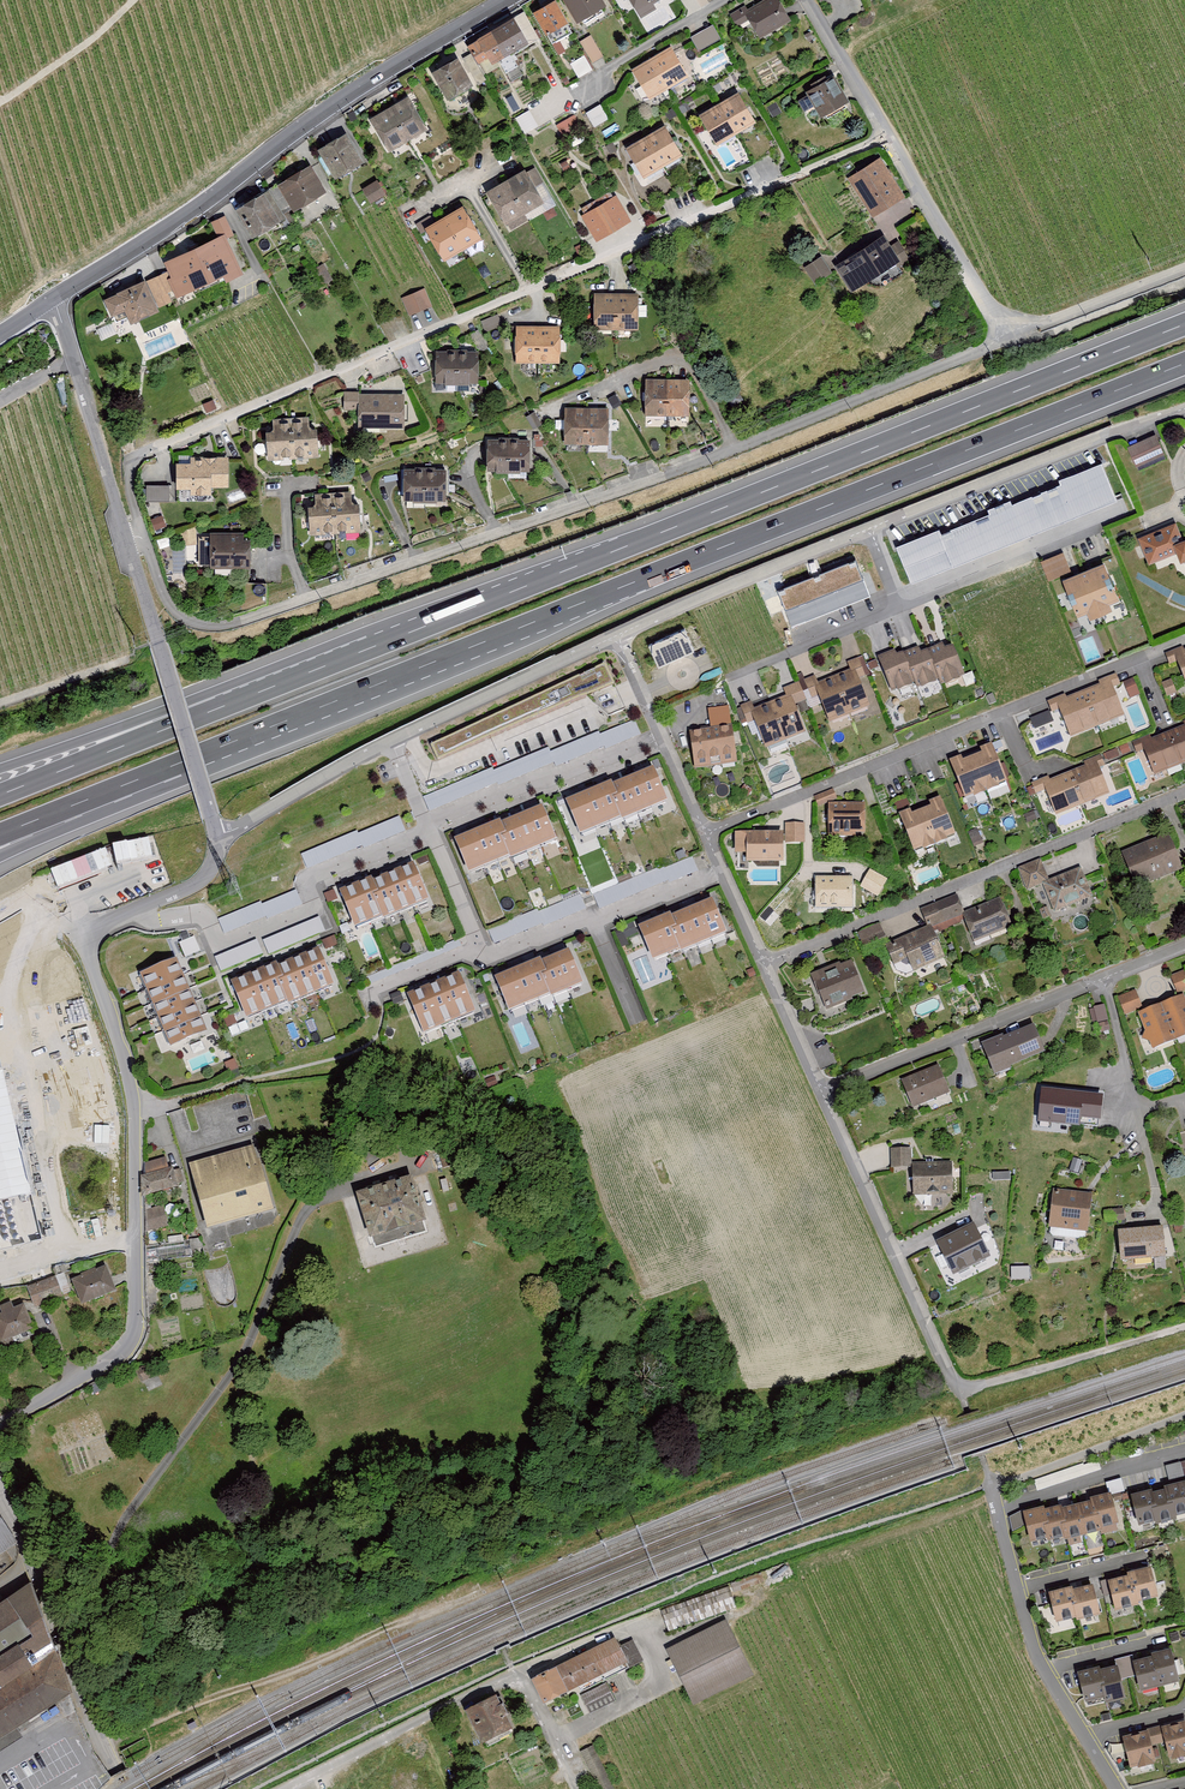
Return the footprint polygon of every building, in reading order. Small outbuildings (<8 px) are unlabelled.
[(567,0),(581,24),(608,8),(604,0),(568,0),(567,0)] [(645,19),(658,11),(655,5),(664,0),(634,0),(645,19)] [(741,25),(753,17),(764,36),(794,19),(783,0),(769,0),(752,10),(749,4),(734,13),(741,25)] [(560,3),(538,15),(550,37),(572,25),(560,3)] [(519,21),(484,42),(499,66),(533,45),(519,21)] [(699,50),(722,37),(714,23),(691,35),(699,50)] [(581,40),(592,62),(603,56),(591,34),(581,40)] [(637,72),(653,99),(691,78),(675,50),(637,72)] [(578,77),(593,68),(585,54),(570,62),(578,77)] [(477,87),(462,61),(438,75),(453,101),(477,87)] [(838,80),(815,93),(826,114),(851,101),(838,80)] [(644,84),(638,86),(643,100),(649,97),(644,84)] [(760,124),(743,96),(705,118),(721,146),(760,124)] [(412,100),(376,121),(395,153),(431,131),(412,100)] [(596,125),(609,117),(601,103),(587,111),(596,125)] [(557,124),(563,133),(578,124),(573,115),(557,124)] [(670,129),(632,151),(648,178),(686,156),(670,129)] [(340,180),(366,164),(349,137),(323,153),(340,180)] [(884,161),(853,181),(876,218),(908,198),(884,161)] [(328,193),(313,168),(282,187),(297,212),(328,193)] [(536,169),(491,194),(513,233),(530,223),(527,216),(547,204),(537,187),(544,183),(536,169)] [(380,184),(367,191),(374,203),(387,197),(380,184)] [(290,214),(275,192),(241,213),(256,236),(290,214)] [(619,199),(585,218),(601,246),(635,226),(619,199)] [(430,231),(448,262),(484,241),(466,210),(430,231)] [(227,238),(166,264),(180,297),(241,270),(227,238)] [(887,239),(840,269),(855,292),(902,263),(887,239)] [(833,274),(824,260),(809,269),(818,284),(833,274)] [(148,283),(105,303),(113,320),(129,313),(135,326),(162,314),(148,283)] [(426,291),(405,300),(411,316),(432,307),(426,291)] [(642,296),(598,296),(598,331),(642,332),(642,296)] [(563,329),(520,329),(519,364),(562,364),(563,329)] [(506,349),(515,350),(515,337),(506,337),(506,349)] [(482,354),(439,353),(439,384),(481,385),(482,354)] [(691,381),(650,381),(649,416),(691,417),(691,381)] [(362,428),(406,429),(406,397),(347,396),(347,411),(362,411),(362,428)] [(568,444),(611,445),(612,411),(569,410),(568,444)] [(277,436),(272,436),(273,460),(321,459),(321,432),(317,432),(311,428),(311,421),(279,421),(279,431),(277,436)] [(1156,434),(1128,446),(1136,465),(1164,453),(1156,434)] [(491,472),(533,473),(534,443),(492,443),(491,472)] [(214,489),(232,489),(232,459),(194,459),(194,465),(181,464),(181,489),(193,489),(193,498),(214,498),(214,489)] [(896,542),(911,580),(1116,499),(1101,461),(896,542)] [(408,502),(450,503),(450,473),(408,472),(408,502)] [(169,500),(169,484),(145,483),(145,500),(169,500)] [(320,509),(313,509),(314,535),(364,534),(363,508),(354,508),(354,495),(320,496),(320,509)] [(1143,540),(1153,565),(1184,553),(1184,555),(1184,539),(1180,525),(1143,540)] [(248,546),(248,538),(213,537),(213,539),(204,539),(203,567),(213,567),(213,570),(254,570),(254,546),(248,546)] [(1049,579),(1072,570),(1064,550),(1040,560),(1049,579)] [(855,555),(777,587),(793,625),(871,593),(855,555)] [(1109,566),(1068,582),(1083,618),(1124,602),(1109,566)] [(683,627),(647,643),(657,667),(695,650),(683,627)] [(898,647),(873,658),(892,701),(917,690),(920,698),(944,688),(946,692),(971,681),(958,651),(949,655),(946,647),(924,657),(921,650),(903,658),(898,647)] [(821,675),(805,682),(810,694),(817,691),(832,728),(873,711),(860,679),(868,676),(862,661),(853,665),(857,674),(826,686),(821,675)] [(429,744),(435,759),(613,685),(602,663),(429,744)] [(1129,696),(1139,694),(1135,678),(1125,681),(1129,696)] [(753,703),(739,709),(746,725),(753,722),(768,755),(811,736),(798,705),(809,701),(802,685),(788,691),(791,698),(758,713),(753,703)] [(1077,739),(1127,718),(1114,685),(1063,705),(1077,739)] [(1049,709),(1031,717),(1035,728),(1054,720),(1049,709)] [(493,767),(424,797),(430,812),(498,783),(499,787),(554,763),(556,768),(604,747),(605,751),(642,735),(635,720),(601,734),(599,731),(552,752),(550,747),(494,771),(493,767)] [(739,730),(693,736),(698,773),(744,767),(739,730)] [(1146,746),(1158,777),(1184,767),(1184,731),(1146,746)] [(998,750),(956,766),(970,800),(1012,784),(998,750)] [(1100,764),(1047,785),(1060,817),(1113,796),(1100,764)] [(655,768),(570,805),(584,838),(669,801),(655,768)] [(818,805),(837,798),(833,788),(814,795),(818,805)] [(1048,790),(1038,794),(1044,808),(1054,804),(1048,790)] [(904,819),(918,854),(960,838),(946,803),(904,819)] [(868,806),(832,805),(832,835),(868,835),(868,806)] [(546,807),(459,844),(474,880),(561,843),(546,807)] [(301,853),(307,868),(406,829),(399,814),(301,853)] [(788,833),(749,833),(749,868),(789,868),(790,844),(804,844),(804,826),(788,825),(788,833)] [(1126,855),(1140,890),(1184,872),(1184,865),(1174,836),(1126,855)] [(1043,862),(1021,871),(1030,891),(1051,882),(1043,862)] [(417,867),(342,894),(356,932),(431,905),(417,867)] [(879,895),(888,878),(870,868),(860,885),(879,895)] [(1084,870),(1046,885),(1058,915),(1097,899),(1084,870)] [(856,879),(819,879),(819,911),(857,911),(856,879)] [(296,889),(218,916),(224,932),(302,905),(296,889)] [(959,897),(925,912),(932,927),(966,913),(959,897)] [(715,899),(642,930),(657,964),(729,933),(715,899)] [(966,916),(978,947),(1018,931),(1005,901),(966,916)] [(264,941),(270,957),(329,935),(323,919),(264,941)] [(881,923),(859,929),(863,944),(885,938),(881,923)] [(934,927),(890,947),(905,980),(949,960),(934,927)] [(180,941),(185,955),(200,950),(195,936),(180,941)] [(222,976),(264,960),(258,943),(216,959),(222,976)] [(325,951),(235,985),(249,1022),(339,988),(325,951)] [(570,953),(501,981),(514,1014),(584,987),(570,953)] [(181,960),(143,976),(173,1051),(212,1036),(181,960)] [(832,1011),(869,995),(855,962),(817,978),(832,1011)] [(1184,989),(1184,971),(1173,972),(1175,991),(1184,989)] [(465,977),(412,998),(428,1037),(481,1016),(465,977)] [(1118,996),(1125,1014),(1143,1006),(1136,989),(1118,996)] [(1143,1018),(1157,1053),(1184,1041),(1184,1001),(1143,1018)] [(234,1013),(224,1016),(231,1034),(241,1031),(234,1013)] [(1037,1029),(989,1050),(1000,1076),(1048,1056),(1037,1029)] [(943,1068),(905,1083),(915,1110),(953,1095),(953,1093),(943,1068)] [(1092,1104),(1046,1090),(1037,1119),(1083,1133),(1092,1104)] [(188,1165),(208,1231),(273,1211),(253,1146),(188,1165)] [(913,1151),(893,1152),(894,1170),(914,1169),(913,1151)] [(170,1168),(167,1157),(147,1162),(149,1175),(145,1176),(146,1197),(180,1189),(176,1167),(170,1168)] [(953,1166),(916,1167),(917,1197),(954,1196),(953,1166)] [(360,1198),(376,1245),(432,1226),(417,1180),(360,1198)] [(1095,1196),(1058,1193),(1058,1192),(1055,1230),(1092,1233),(1095,1196)] [(148,1228),(168,1225),(164,1204),(144,1208),(148,1228)] [(975,1222),(937,1241),(955,1278),(993,1259),(975,1222)] [(1165,1229),(1124,1234),(1127,1264),(1168,1259),(1165,1229)] [(106,1265),(71,1280),(81,1305),(117,1290),(106,1265)] [(64,1273),(27,1285),(33,1303),(70,1291),(64,1273)] [(9,1300),(0,1304),(0,1312),(1,1315),(0,1315),(0,1342),(1,1343),(34,1329),(22,1303),(13,1307),(9,1300)] [(1134,1497),(1141,1526),(1184,1515),(1184,1484),(1134,1497)] [(1045,1509),(1026,1514),(1036,1548),(1053,1543),(1054,1546),(1069,1542),(1071,1546),(1085,1542),(1084,1539),(1102,1534),(1102,1531),(1121,1526),(1112,1495),(1094,1500),(1094,1502),(1064,1510),(1063,1508),(1046,1512),(1045,1509)] [(16,1543),(0,1518),(0,1553),(16,1543)] [(0,1555),(0,1570),(13,1562),(6,1551),(0,1555)] [(1157,1576),(1114,1587),(1121,1613),(1164,1602),(1157,1576)] [(68,1692),(30,1584),(0,1605),(0,1736),(68,1692)] [(667,1627),(735,1610),(729,1588),(661,1605),(667,1627)] [(1057,1598),(1063,1628),(1104,1620),(1098,1590),(1057,1598)] [(729,1624),(670,1652),(696,1706),(755,1678),(729,1624)] [(618,1639),(535,1680),(548,1704),(630,1663),(618,1639)] [(1175,1657),(1139,1667),(1147,1696),(1183,1686),(1175,1657)] [(1129,1704),(1122,1672),(1104,1676),(1104,1674),(1083,1678),(1090,1709),(1110,1704),(1111,1708),(1129,1704)] [(587,1709),(599,1706),(597,1700),(608,1696),(605,1686),(583,1692),(587,1709)] [(502,1701),(470,1717),(485,1750),(518,1734),(502,1701)] [(1169,1733),(1176,1764),(1184,1762),(1184,1729),(1169,1733)] [(1160,1767),(1153,1737),(1130,1743),(1137,1773),(1160,1767)] [(610,1786),(595,1744),(582,1749),(597,1788),(600,1788),(610,1786)]
